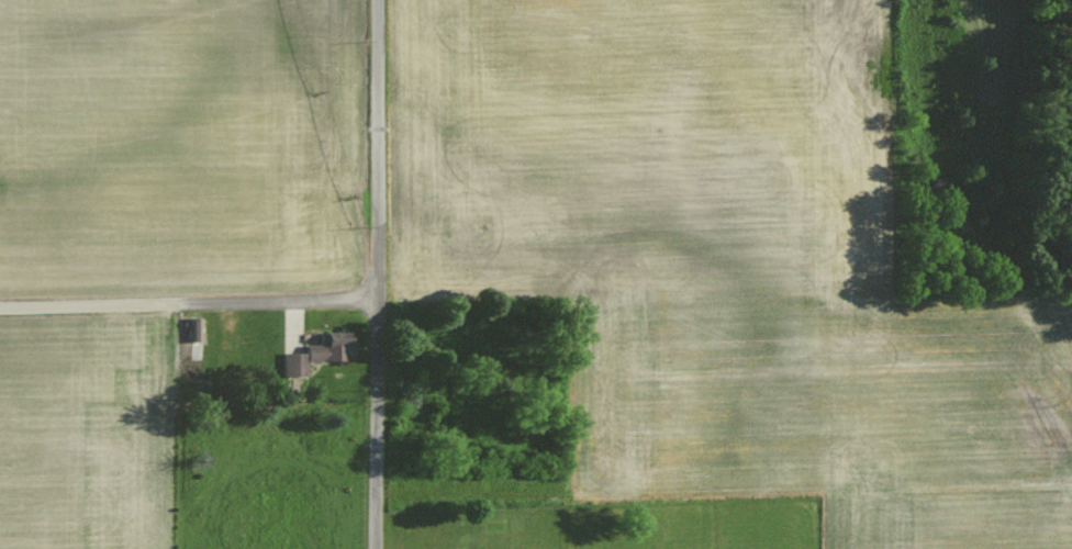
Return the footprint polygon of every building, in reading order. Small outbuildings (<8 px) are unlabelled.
[(280,376),(305,377),(305,362),(343,362),(344,333),(315,333),(315,341),(303,341),(303,354),(281,354),(280,376)]
